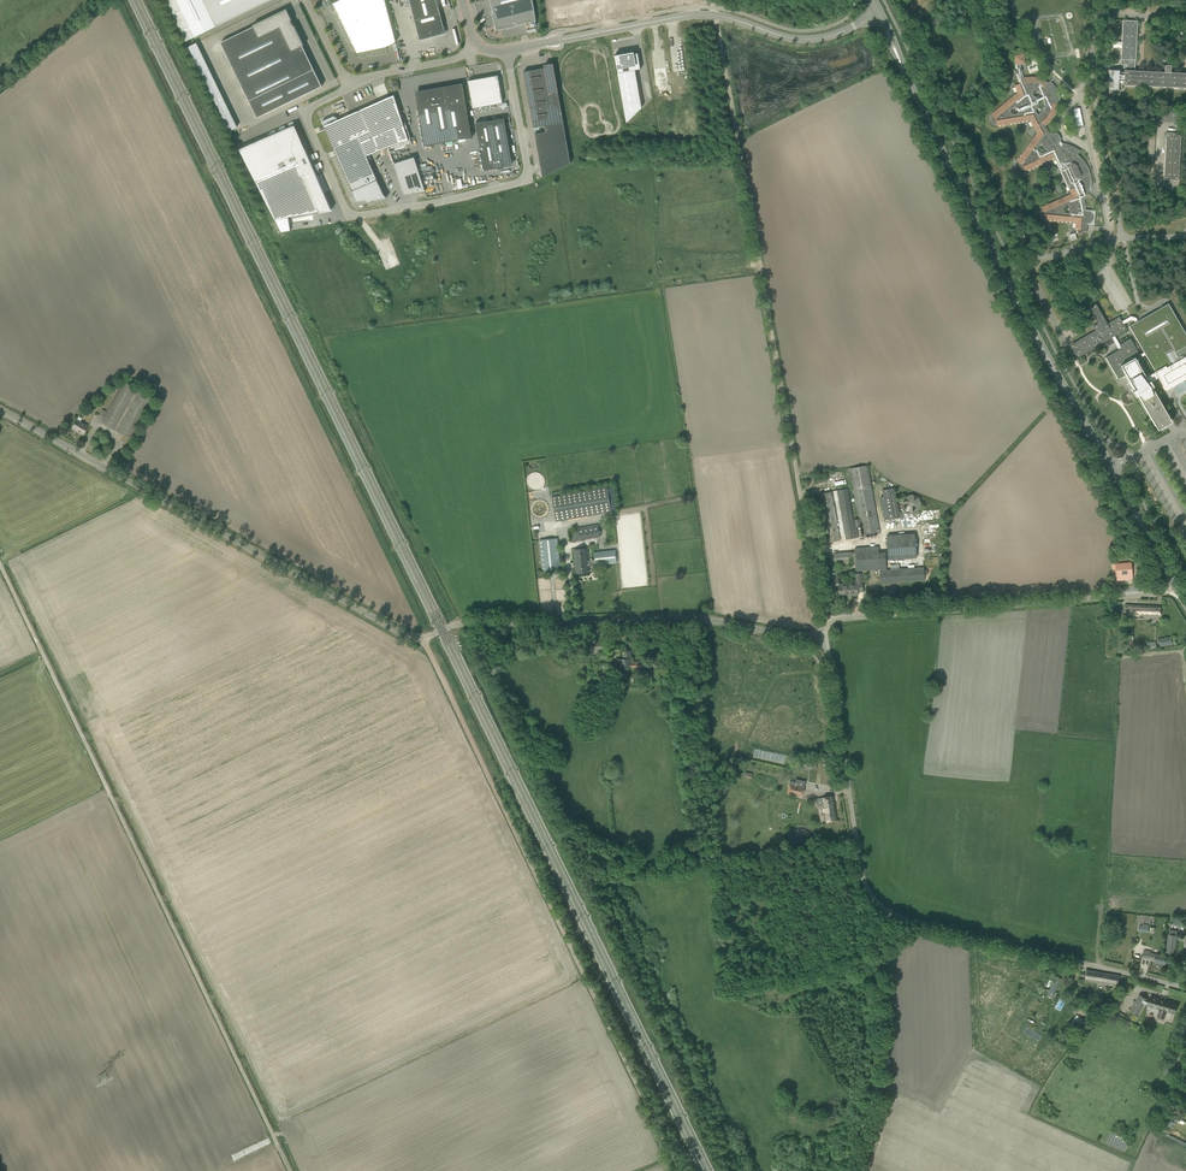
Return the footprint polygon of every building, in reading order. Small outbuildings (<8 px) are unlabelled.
[(215,27),(202,0),(162,0),(183,42),(215,27)] [(215,27),(270,0),(202,0),(215,27)] [(396,42),(385,0),(340,0),(333,4),(352,43),(350,44),(354,52),(355,51),(356,50),(357,50),(359,51),(360,52),(360,53),(360,54),(387,49),(386,47),(396,42)] [(439,9),(436,0),(409,0),(413,16),(439,9)] [(493,14),(494,14),(496,25),(502,28),(514,25),(515,26),(536,22),(532,0),(489,0),(493,14)] [(553,1),(556,18),(598,10),(596,0),(559,0),(553,1)] [(611,14),(634,9),(633,3),(633,0),(608,0),(611,14)] [(221,42),(257,118),(322,86),(302,46),(304,45),(294,25),(293,26),(291,21),(292,20),(286,9),(253,25),(253,27),(221,42)] [(443,27),(439,9),(413,16),(420,40),(433,37),(432,37),(445,33),(443,27)] [(1171,69),(1171,65),(1165,65),(1165,72),(1135,71),(1135,60),(1136,60),(1137,21),(1123,20),(1121,64),(1126,65),(1126,70),(1124,70),(1124,72),(1120,72),(1120,70),(1108,69),(1108,70),(1109,70),(1108,90),(1107,90),(1107,91),(1119,91),(1118,91),(1118,89),(1122,89),(1122,85),(1185,88),(1185,73),(1170,72),(1171,69)] [(224,133),(233,129),(194,42),(185,46),(224,133)] [(620,54),(614,55),(626,123),(642,108),(635,70),(639,69),(636,53),(621,56),(620,54)] [(1016,65),(1017,65),(1017,69),(1015,70),(1014,71),(1016,74),(1017,74),(1019,79),(1021,83),(1016,85),(1015,85),(1017,93),(1009,99),(992,114),(996,119),(997,126),(1019,122),(1030,120),(1034,127),(1035,126),(1038,132),(1033,139),(1018,160),(1017,161),(1019,162),(1019,164),(1018,165),(1019,166),(1019,168),(1020,168),(1022,169),(1023,169),(1024,169),(1025,171),(1046,161),(1055,157),(1071,194),(1062,198),(1042,207),(1045,213),(1044,219),(1076,222),(1075,223),(1075,227),(1075,229),(1077,229),(1077,233),(1082,234),(1082,231),(1086,232),(1087,226),(1086,225),(1086,223),(1087,223),(1088,223),(1089,223),(1090,223),(1090,222),(1091,222),(1092,221),(1093,220),(1093,219),(1093,218),(1093,217),(1093,216),(1093,215),(1093,214),(1092,214),(1092,213),(1091,213),(1091,212),(1090,212),(1090,211),(1089,211),(1088,211),(1086,211),(1085,212),(1084,212),(1084,209),(1084,208),(1084,207),(1084,205),(1083,199),(1085,199),(1086,198),(1086,197),(1087,197),(1087,196),(1087,195),(1088,194),(1088,193),(1088,192),(1089,191),(1089,190),(1089,189),(1089,188),(1089,187),(1090,186),(1090,185),(1090,184),(1090,183),(1090,182),(1090,181),(1090,180),(1090,179),(1090,178),(1089,178),(1089,177),(1089,176),(1089,175),(1089,174),(1089,173),(1088,172),(1088,171),(1088,170),(1087,170),(1087,169),(1087,168),(1086,167),(1086,166),(1085,165),(1085,164),(1084,163),(1084,162),(1083,162),(1082,161),(1082,160),(1081,160),(1081,159),(1080,158),(1079,158),(1079,157),(1078,156),(1077,156),(1077,155),(1080,151),(1080,150),(1079,151),(1078,151),(1078,150),(1077,150),(1076,149),(1075,149),(1074,148),(1073,148),(1072,147),(1071,146),(1070,146),(1069,146),(1068,145),(1067,145),(1066,145),(1065,145),(1064,144),(1063,144),(1060,140),(1060,139),(1060,138),(1060,137),(1059,137),(1057,134),(1057,133),(1056,133),(1055,133),(1054,132),(1053,132),(1053,133),(1052,133),(1051,133),(1050,133),(1050,134),(1049,133),(1046,129),(1046,128),(1045,127),(1044,126),(1045,125),(1046,124),(1047,124),(1047,123),(1048,123),(1049,122),(1050,121),(1051,120),(1052,119),(1052,118),(1053,118),(1053,117),(1054,116),(1054,115),(1055,114),(1055,113),(1056,112),(1056,111),(1056,110),(1057,109),(1057,108),(1057,107),(1057,106),(1057,105),(1057,104),(1057,103),(1060,103),(1059,103),(1059,102),(1059,101),(1059,100),(1059,99),(1059,98),(1059,97),(1058,96),(1058,95),(1058,94),(1057,93),(1057,92),(1056,91),(1056,90),(1056,89),(1055,89),(1055,88),(1054,87),(1054,86),(1053,86),(1053,85),(1052,84),(1051,83),(1050,82),(1049,82),(1050,81),(1050,80),(1048,83),(1047,82),(1046,81),(1045,81),(1045,80),(1044,80),(1043,80),(1042,79),(1041,79),(1040,78),(1039,78),(1038,78),(1037,77),(1036,77),(1035,77),(1034,77),(1033,77),(1032,77),(1031,77),(1030,77),(1029,77),(1028,77),(1027,77),(1026,77),(1025,77),(1024,78),(1023,78),(1022,78),(1020,72),(1022,71),(1020,68),(1019,68),(1019,64),(1025,63),(1023,54),(1017,55),(1014,56),(1016,65)] [(544,68),(524,72),(534,128),(542,177),(571,163),(563,122),(553,64),(544,65),(544,68)] [(487,78),(486,78),(468,81),(473,108),(502,103),(499,84),(499,82),(498,76),(487,78)] [(448,87),(416,93),(418,103),(417,103),(425,146),(472,138),(462,83),(448,86),(448,87)] [(323,126),(357,203),(368,201),(368,202),(369,202),(369,201),(371,201),(372,201),(371,200),(385,198),(367,156),(379,151),(409,140),(394,94),(323,126)] [(1079,108),(1073,109),(1076,125),(1082,124),(1083,124),(1079,108)] [(1163,112),(1163,121),(1176,122),(1177,112),(1163,112)] [(504,118),(476,123),(484,170),(498,168),(498,167),(511,164),(510,157),(511,157),(504,118)] [(295,125),(239,149),(274,219),(330,208),(295,125)] [(1181,133),(1180,133),(1166,133),(1164,179),(1178,180),(1181,133)] [(414,157),(394,164),(404,195),(425,191),(414,157)] [(1020,233),(1014,236),(1015,239),(1017,238),(1020,245),(1024,243),(1020,233)] [(1095,330),(1069,345),(1077,358),(1112,337),(1115,336),(1126,329),(1123,324),(1122,322),(1122,321),(1119,316),(1112,320),(1107,323),(1097,306),(1096,303),(1089,307),(1098,323),(1093,326),(1095,330)] [(1112,337),(1115,343),(1116,345),(1119,349),(1105,357),(1118,379),(1127,374),(1135,389),(1133,391),(1136,396),(1137,396),(1138,395),(1158,430),(1172,422),(1155,393),(1152,388),(1154,387),(1151,382),(1158,377),(1166,390),(1170,388),(1171,388),(1169,385),(1183,378),(1184,380),(1185,379),(1185,334),(1168,303),(1138,321),(1136,317),(1131,316),(1122,321),(1122,322),(1123,324),(1131,319),(1134,320),(1135,322),(1129,326),(1144,352),(1140,354),(1130,338),(1119,344),(1115,336),(1112,337)] [(103,417),(100,422),(130,438),(133,433),(152,398),(122,382),(103,417)] [(82,418),(79,416),(77,419),(76,419),(71,428),(83,435),(88,426),(80,421),(82,418)] [(862,536),(880,533),(867,465),(849,468),(859,519),(854,519),(855,526),(860,525),(862,536)] [(557,495),(552,496),(556,521),(611,512),(607,486),(557,495)] [(837,490),(844,529),(841,529),(843,540),(857,537),(848,488),(837,490)] [(900,517),(895,488),(882,490),(883,496),(880,496),(884,520),(900,517)] [(840,540),(835,514),(838,513),(837,510),(834,510),(831,492),(821,493),(830,542),(840,540)] [(920,508),(915,493),(901,498),(906,512),(920,508)] [(571,542),(600,537),(598,524),(578,528),(578,531),(570,533),(571,542)] [(888,560),(916,558),(914,533),(886,535),(888,560)] [(542,571),(561,569),(557,538),(539,540),(542,571)] [(833,554),(833,562),(855,560),(856,571),(880,570),(881,584),(925,580),(924,575),(928,575),(928,570),(924,570),(924,567),(886,570),(885,552),(879,552),(878,546),(854,548),(855,552),(833,554)] [(576,574),(589,572),(588,566),(587,560),(586,548),(574,549),(576,574)] [(595,560),(587,560),(588,566),(617,563),(616,557),(615,550),(594,552),(595,560)] [(1119,551),(1115,553),(1119,560),(1123,558),(1119,551)] [(1117,581),(1132,579),(1131,562),(1112,564),(1113,576),(1117,576),(1117,581)] [(847,585),(839,586),(838,588),(839,596),(858,595),(858,591),(863,591),(862,582),(861,582),(861,573),(856,573),(857,582),(851,582),(851,583),(847,583),(847,584),(847,585)] [(1139,618),(1139,616),(1160,616),(1160,607),(1129,605),(1128,608),(1124,607),(1124,612),(1128,612),(1128,615),(1130,616),(1130,618),(1139,618)] [(1120,611),(1111,611),(1111,619),(1120,619),(1120,611)] [(1159,639),(1160,646),(1172,644),(1171,637),(1159,639)] [(590,642),(590,650),(591,654),(598,653),(597,650),(606,649),(606,641),(590,642)] [(623,659),(618,659),(619,668),(641,666),(640,662),(632,662),(632,658),(631,658),(630,650),(622,651),(623,659)] [(649,659),(650,667),(658,667),(657,659),(649,659)] [(789,783),(787,793),(802,796),(805,781),(799,780),(796,779),(796,781),(790,780),(790,783),(789,783)] [(833,796),(823,797),(824,805),(824,809),(826,821),(830,821),(836,820),(835,808),(833,796)] [(1148,932),(1149,926),(1148,926),(1149,924),(1141,923),(1140,925),(1139,930),(1148,932)] [(1177,936),(1169,934),(1166,952),(1174,954),(1177,936)] [(1151,951),(1144,950),(1143,957),(1155,960),(1155,961),(1165,963),(1167,956),(1156,954),(1150,953),(1151,951)] [(1086,970),(1085,980),(1118,986),(1119,976),(1119,975),(1086,970)] [(1053,982),(1050,990),(1055,992),(1059,984),(1061,979),(1055,976),(1053,982)] [(1114,1006),(1114,1003),(1118,988),(1117,987),(1116,991),(1113,990),(1109,1005),(1114,1006)] [(1131,1009),(1130,1010),(1131,1010),(1138,1014),(1138,1015),(1139,1014),(1143,1007),(1143,1006),(1145,1003),(1145,1004),(1148,1005),(1149,1001),(1147,1000),(1146,1000),(1144,999),(1138,996),(1135,1001),(1135,1002),(1130,1009),(1131,1009)] [(1148,1005),(1147,1009),(1159,1012),(1158,1013),(1159,1013),(1158,1016),(1164,1017),(1165,1015),(1171,1017),(1171,1016),(1172,1012),(1174,1013),(1174,1012),(1176,1005),(1177,1005),(1165,1001),(1160,1000),(1160,999),(1161,999),(1150,996),(1149,1001),(1148,1005)] [(1076,1013),(1086,1020),(1088,1017),(1091,1018),(1094,1015),(1090,1012),(1092,1010),(1082,1003),(1076,1013)] [(1070,1022),(1078,1027),(1083,1020),(1076,1014),(1070,1022)] [(1164,1123),(1172,1125),(1174,1118),(1165,1116),(1164,1123)]
